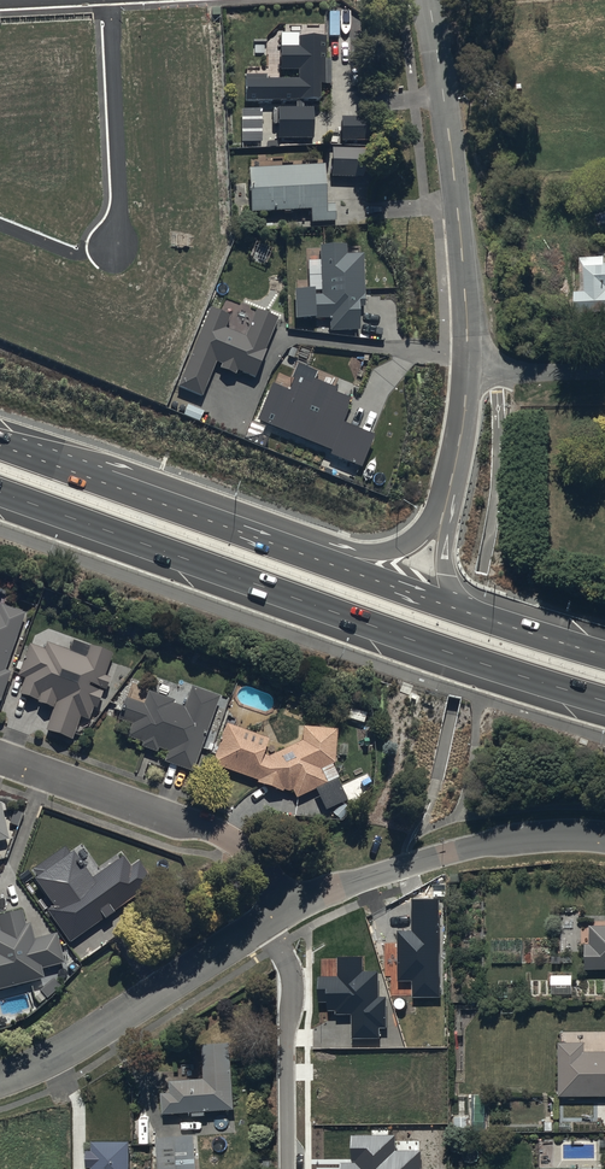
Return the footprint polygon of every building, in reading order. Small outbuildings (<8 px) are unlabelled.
[(299,32),(281,32),(282,68),(300,68),(300,78),(268,78),(268,73),(247,74),(247,100),(296,99),(296,105),(278,105),(278,138),(316,138),(316,105),(305,105),(305,100),(321,99),(321,82),(326,82),(325,36),(299,36),(299,32)] [(263,108),(243,107),(242,141),(262,141),(263,108)] [(373,115),(342,115),(342,140),(373,140),(373,115)] [(376,152),(334,150),(333,179),(375,181),(376,152)] [(327,167),(251,171),(253,215),(312,212),(313,224),(338,223),(337,205),(329,206),(327,167)] [(348,243),(320,244),(323,294),(315,294),(315,287),(296,288),(297,317),(331,316),(331,330),(362,328),(361,305),(367,305),(364,252),(348,253),(348,243)] [(579,261),(581,296),(575,296),(576,318),(604,317),(604,267),(604,259),(579,261)] [(232,314),(211,305),(178,386),(203,396),(217,360),(223,363),(221,367),(236,373),(237,370),(255,377),(280,316),(257,307),(246,334),(227,327),(232,314)] [(319,371),(298,362),(292,376),(295,378),(291,389),(273,382),(258,419),(333,448),(331,453),(362,465),(375,434),(343,422),(353,397),(337,391),(338,387),(316,378),(319,371)] [(5,673),(25,616),(0,608),(0,703),(10,675),(5,673)] [(45,652),(30,646),(17,679),(24,682),(18,697),(53,710),(45,733),(71,743),(79,720),(90,724),(94,710),(97,711),(104,693),(107,694),(112,682),(106,680),(114,657),(74,642),(70,653),(47,645),(45,652)] [(146,707),(126,700),(118,723),(131,727),(127,739),(142,745),(141,748),(157,754),(158,752),(168,755),(165,764),(194,774),(220,699),(192,689),(184,711),(174,707),(175,704),(150,695),(146,707)] [(227,726),(214,768),(258,784),(257,786),(283,794),(283,793),(293,794),(296,801),(327,786),(322,773),(336,767),(336,760),(338,731),(303,730),(302,745),(268,759),(264,758),(269,742),(227,726)] [(10,844),(3,809),(0,809),(0,846),(10,844)] [(155,881),(140,860),(131,866),(123,855),(93,876),(74,850),(70,852),(65,845),(32,869),(37,875),(34,877),(54,905),(47,909),(70,941),(155,881)] [(440,997),(438,900),(412,900),(412,930),(397,931),(398,981),(412,981),(411,997),(440,997)] [(43,983),(40,973),(64,967),(56,937),(35,943),(31,927),(26,929),(22,913),(0,918),(0,994),(43,983)] [(585,947),(585,972),(604,972),(604,929),(590,929),(589,948),(585,947)] [(362,971),(362,957),(337,957),(337,976),(318,976),(318,1003),(326,1002),(326,1011),(335,1011),(335,1014),(351,1014),(351,1038),(379,1038),(379,1028),(386,1028),(385,997),(378,997),(377,971),(362,971)] [(53,980),(35,998),(44,1007),(62,989),(53,980)] [(584,1056),(584,1045),(558,1045),(559,1099),(604,1100),(604,1055),(584,1056)] [(232,1046),(202,1048),(204,1083),(171,1085),(172,1096),(162,1097),(163,1117),(236,1113),(232,1046)] [(395,1135),(351,1135),(351,1161),(355,1161),(354,1162),(340,1163),(340,1168),(420,1168),(420,1151),(395,1151),(395,1135)] [(156,1141),(158,1168),(197,1168),(196,1139),(156,1141)] [(92,1145),(92,1168),(130,1168),(130,1145),(92,1145)]
